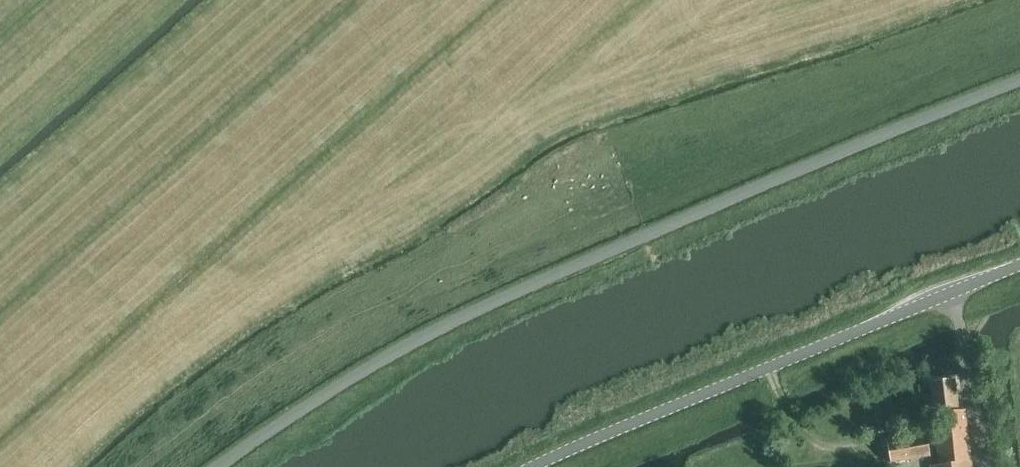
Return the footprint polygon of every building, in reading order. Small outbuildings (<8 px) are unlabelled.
[(956,379),(931,381),(935,428),(956,427),(965,427),(963,411),(960,411),(956,379)] [(932,465),(932,466),(969,466),(965,427),(956,427),(935,428),(939,465),(932,465)] [(927,455),(923,436),(885,443),(889,462),(927,455)]
